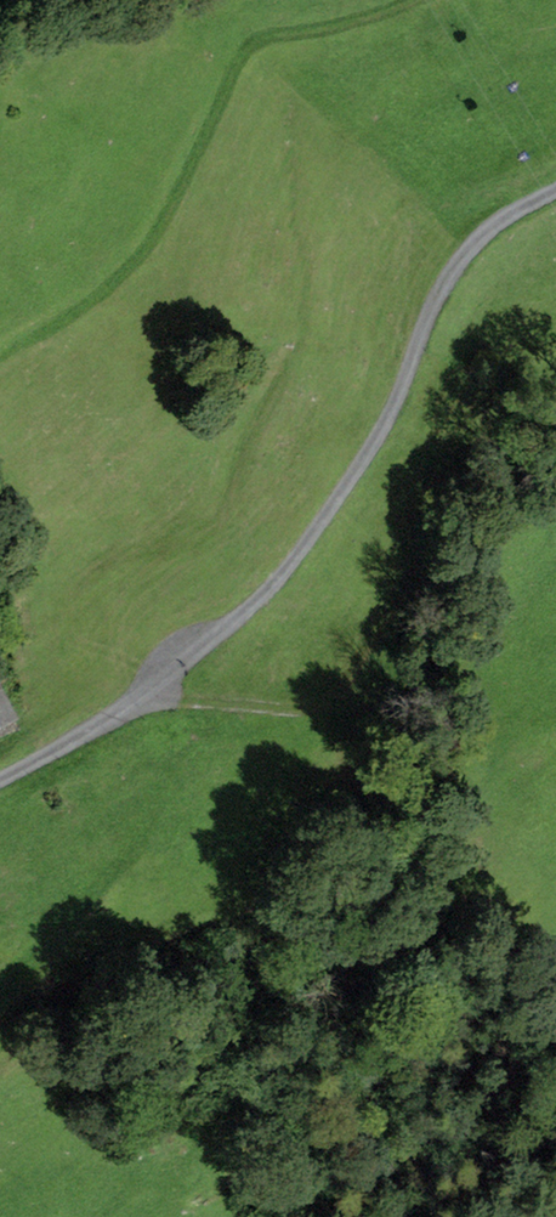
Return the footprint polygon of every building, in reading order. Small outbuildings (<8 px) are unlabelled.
[(15,717),(0,688),(0,724),(15,717)]
